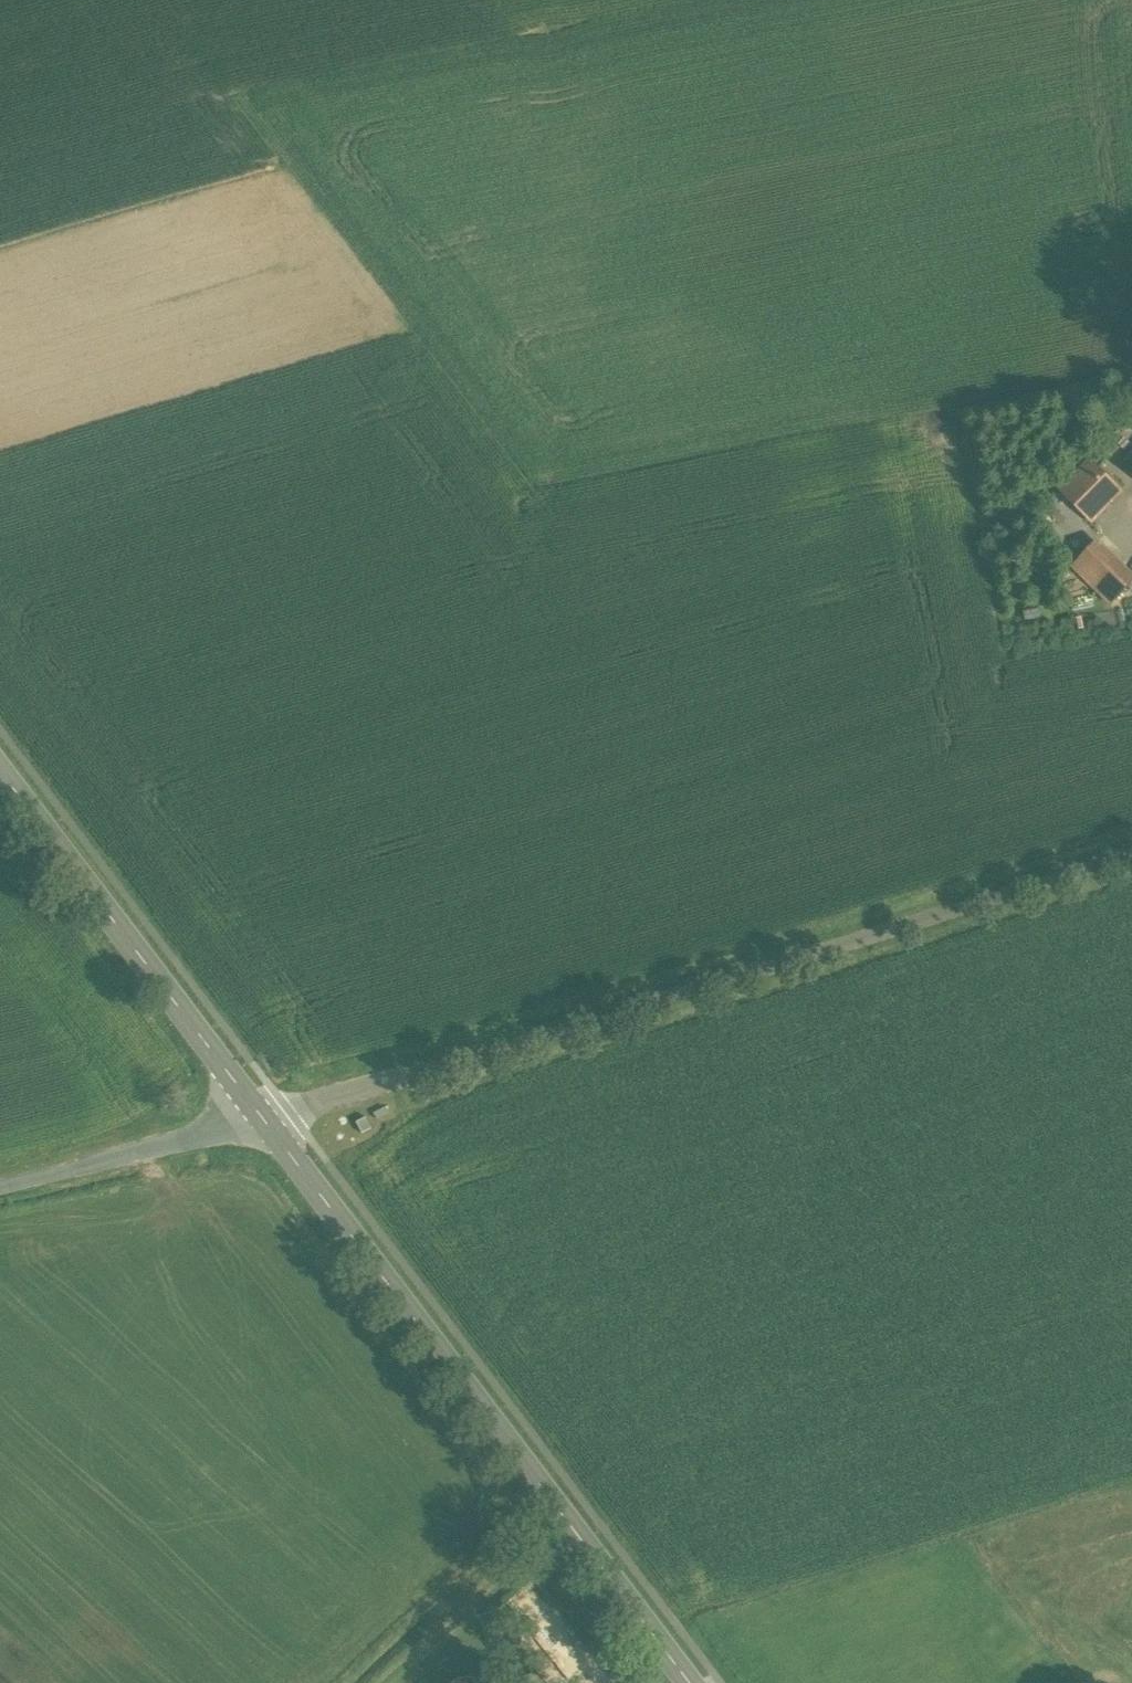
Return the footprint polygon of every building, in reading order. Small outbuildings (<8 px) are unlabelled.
[(1090,524),(1119,496),(1089,464),(1059,492),(1090,524)] [(1099,542),(1075,566),(1112,604),(1131,584),(1131,574),(1099,542)]
